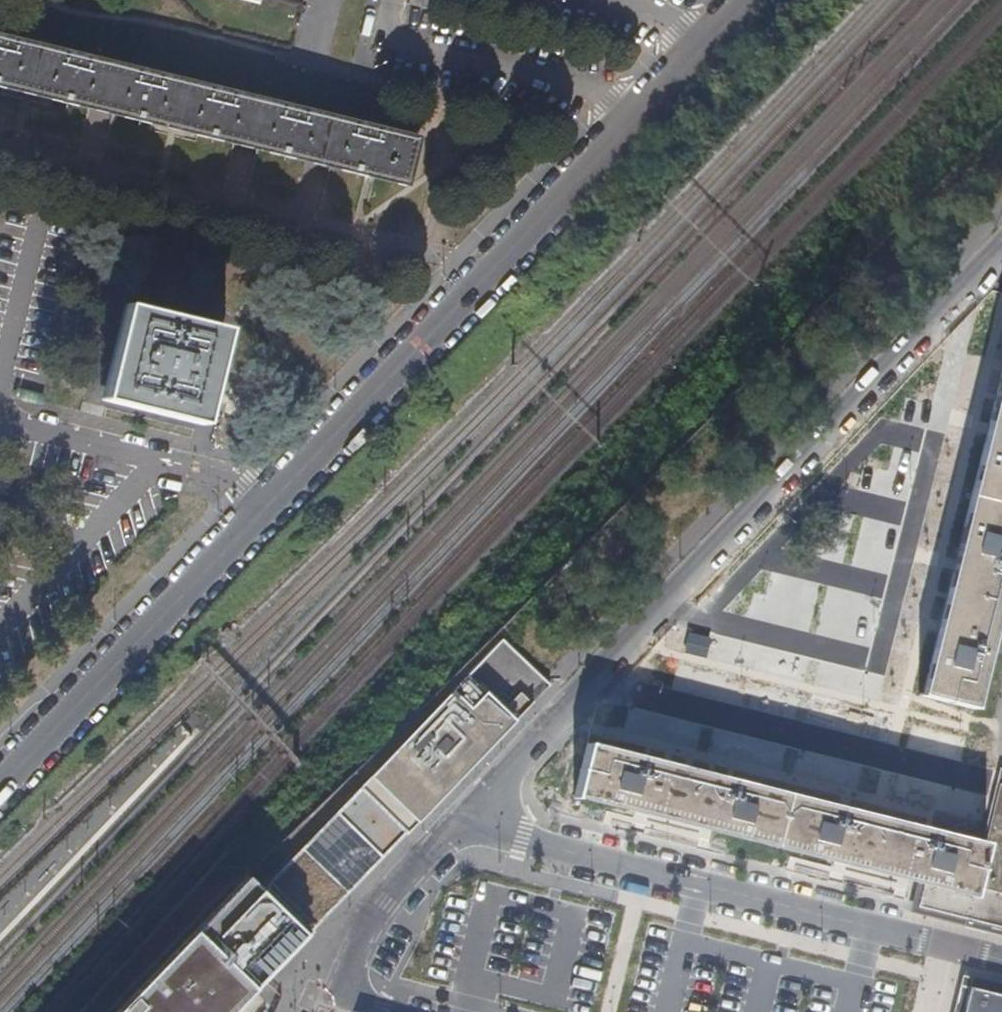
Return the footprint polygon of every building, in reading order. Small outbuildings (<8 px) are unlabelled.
[(427,0),(426,0),(408,0),(407,7),(424,11),(427,0)] [(0,38),(0,84),(402,181),(412,138),(0,38)] [(199,416),(219,334),(129,313),(111,395),(199,416)] [(919,695),(971,708),(1001,583),(1001,360),(919,695)] [(886,588),(921,405),(897,401),(862,583),(886,588)] [(280,961),(550,686),(485,624),(110,1011),(231,1011),(280,961)] [(976,893),(986,845),(586,744),(574,793),(921,880),(976,893)] [(921,880),(915,905),(1001,927),(1001,783),(1000,785),(994,811),(991,822),(986,845),(976,893),(921,880)] [(968,985),(964,1003),(962,1011),(1001,1011),(1001,993),(968,985)]
